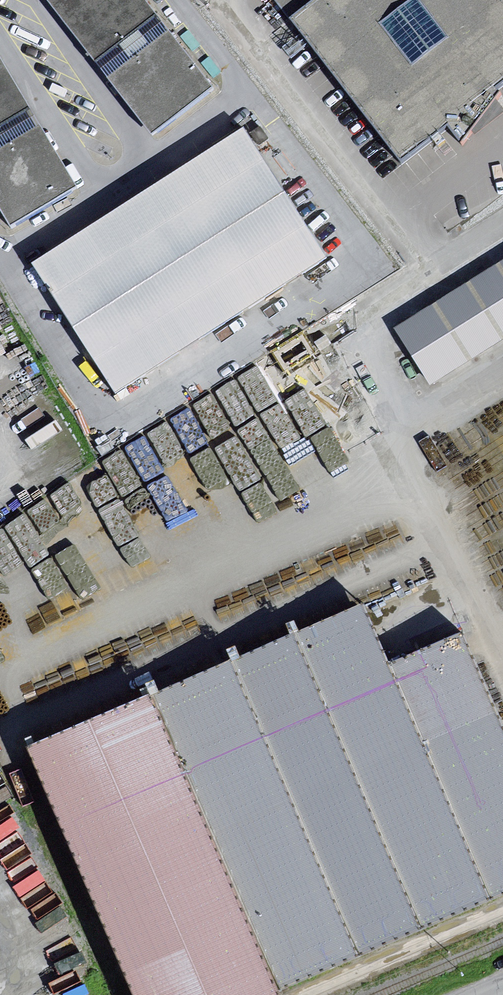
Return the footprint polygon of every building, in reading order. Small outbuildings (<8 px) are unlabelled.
[(152,128),(207,86),(140,0),(52,0),(152,128)] [(396,167),(445,131),(457,149),(496,98),(491,91),(502,83),(502,6),(498,0),(272,0),(396,167)] [(11,219),(71,184),(0,65),(0,202),(11,219)] [(28,269),(110,397),(324,260),(242,132),(28,269)] [(393,332),(429,389),(502,343),(502,263),(393,332)] [(363,611),(293,640),(416,932),(486,903),(363,611)] [(492,897),(502,893),(502,737),(458,633),(390,662),(492,897)] [(293,640),(232,665),(355,958),(416,932),(293,640)] [(355,958),(232,665),(157,696),(281,989),(355,958)] [(20,748),(125,994),(274,994),(146,694),(20,748)]
